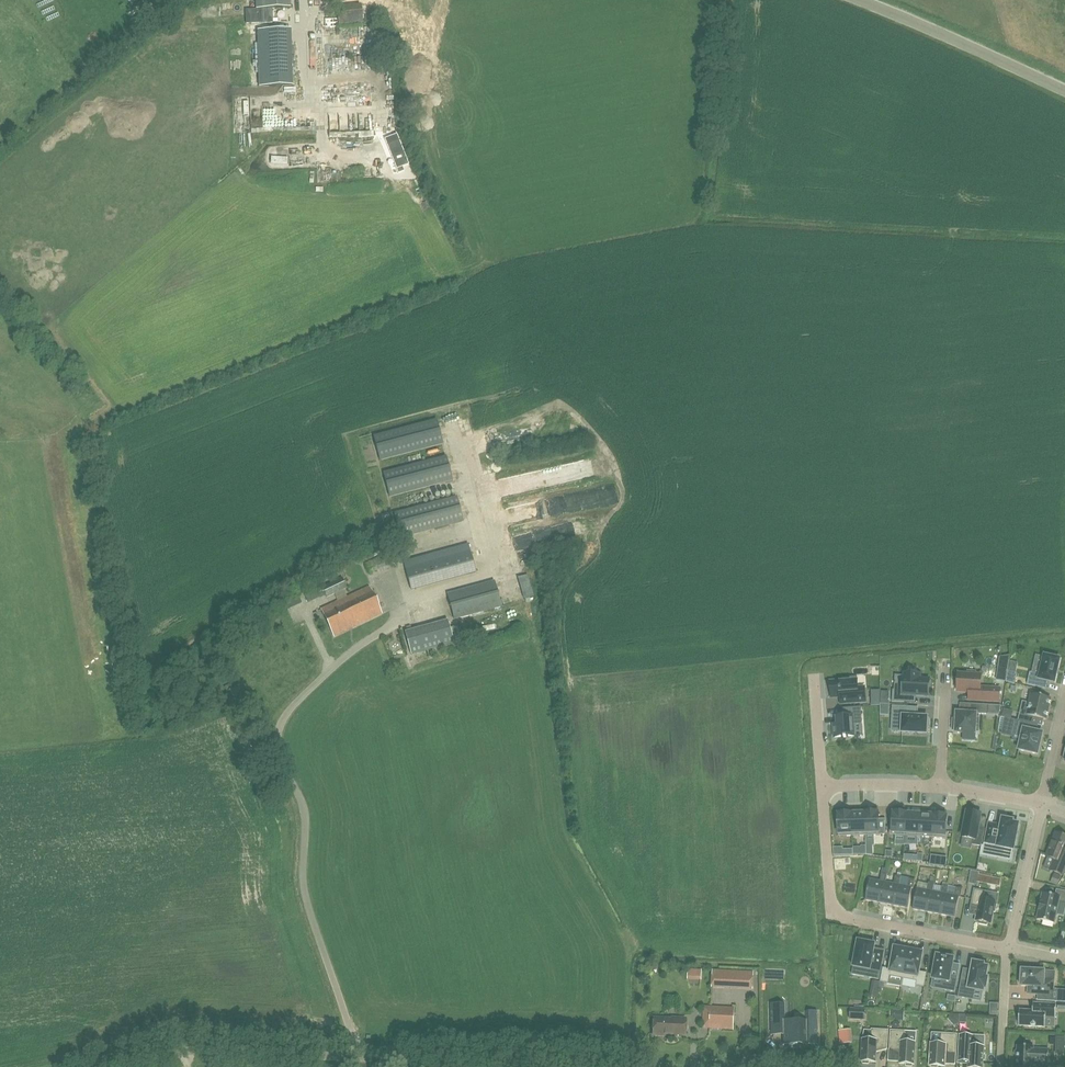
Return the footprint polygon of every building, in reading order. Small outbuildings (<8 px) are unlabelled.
[(256,9),(291,8),(291,0),(255,0),(256,9)] [(216,5),(216,17),(246,16),(245,4),(216,5)] [(257,31),(257,46),(281,46),(282,86),(292,85),(290,30),(257,31)] [(281,46),(257,46),(258,86),(282,86),(281,46)] [(442,443),(436,420),(373,436),(379,459),(442,443)] [(384,474),(390,497),(452,481),(446,457),(384,474)] [(498,482),(502,499),(520,495),(517,478),(498,482)] [(402,538),(463,522),(457,498),(397,514),(402,538)] [(547,529),(544,519),(523,524),(526,534),(547,529)] [(470,551),(406,569),(411,590),(476,572),(470,551)] [(369,575),(376,571),(371,560),(364,563),(369,575)] [(318,585),(303,592),(309,604),(325,596),(326,598),(334,594),(344,589),(347,588),(342,577),(324,586),(321,580),(317,582),(318,585)] [(455,619),(502,606),(495,582),(448,595),(455,619)] [(353,615),(357,624),(381,613),(369,587),(352,595),(360,611),(353,615)] [(334,635),(357,624),(353,615),(360,611),(352,595),(347,597),(338,602),(322,609),(334,635)] [(286,611),(304,604),(301,597),(284,604),(286,611)] [(437,623),(443,645),(455,642),(448,620),(437,623)] [(443,645),(437,623),(405,632),(411,654),(443,645)] [(1007,671),(1009,661),(1010,655),(1000,657),(998,670),(1007,671)] [(1054,683),(1060,659),(1058,659),(1059,657),(1051,655),(1051,657),(1044,656),(1040,675),(1030,672),(1027,685),(1041,688),(1042,680),(1054,683)] [(1008,671),(1005,682),(1015,684),(1017,673),(1016,673),(1008,671)] [(968,702),(998,703),(999,687),(980,687),(981,676),(976,675),(976,672),(968,672),(968,675),(958,674),(958,678),(956,678),(955,688),(957,688),(957,692),(968,692),(968,702)] [(893,690),(892,702),(904,703),(905,695),(916,696),(928,696),(929,689),(929,686),(929,679),(921,678),(921,674),(903,673),(903,676),(895,675),(894,690),(893,690)] [(843,681),(831,682),(832,698),(840,697),(841,704),(853,703),(866,702),(865,687),(858,688),(857,677),(843,678),(843,681)] [(1021,708),(1018,720),(1022,722),(1032,724),(1033,717),(1046,720),(1050,699),(1032,695),(1029,710),(1021,708)] [(976,731),(978,731),(979,718),(977,718),(977,714),(987,714),(988,705),(972,704),(971,713),(956,712),(956,720),(953,719),(952,730),(955,730),(955,733),(968,734),(968,731),(975,731),(975,734),(976,734),(976,731)] [(1001,714),(1002,707),(991,705),(990,712),(1001,714)] [(880,706),(880,715),(888,715),(889,706),(880,706)] [(837,724),(834,725),(835,738),(854,736),(853,722),(862,721),(861,707),(841,708),(842,717),(836,717),(837,724)] [(893,707),(892,723),(902,724),(902,731),(902,732),(926,734),(927,727),(929,727),(929,719),(927,719),(927,717),(917,717),(907,716),(908,707),(893,707)] [(1005,717),(1002,732),(1013,735),(1013,733),(1022,735),(1018,750),(1038,754),(1042,733),(1021,728),(1022,722),(1018,720),(1005,717)] [(967,812),(962,838),(973,840),(972,845),(981,846),(985,830),(978,829),(981,814),(977,814),(978,811),(969,810),(969,812),(967,812)] [(905,836),(907,814),(900,813),(900,811),(893,811),(892,826),(890,826),(890,835),(896,835),(905,836)] [(852,814),(852,836),(866,836),(865,813),(852,814)] [(865,813),(866,836),(885,835),(886,819),(879,819),(879,813),(865,813)] [(852,836),(852,814),(838,814),(838,821),(836,821),(837,829),(838,829),(839,836),(852,836)] [(919,837),(920,814),(907,814),(905,836),(919,837)] [(919,837),(932,837),(933,815),(920,814),(919,837)] [(947,816),(933,815),(932,837),(945,838),(947,816)] [(984,846),(983,850),(998,853),(998,858),(1011,860),(1013,850),(1014,850),(1019,824),(1013,823),(1013,821),(1002,818),(1001,825),(989,823),(988,824),(986,834),(984,846)] [(1063,875),(1064,871),(1064,835),(1063,834),(1061,835),(1056,834),(1049,849),(1051,850),(1048,857),(1055,859),(1050,870),(1063,875)] [(1024,849),(1030,850),(1032,839),(1026,838),(1024,849)] [(908,886),(899,885),(901,877),(895,876),(894,884),(886,882),(887,874),(881,873),(880,881),(869,879),(865,900),(908,908),(912,888),(913,888),(915,880),(909,879),(908,886)] [(976,881),(988,884),(989,877),(978,874),(976,881)] [(1051,881),(1058,884),(1060,877),(1054,874),(1051,881)] [(913,909),(955,917),(959,897),(961,897),(962,889),(956,888),(955,896),(947,894),(948,886),(942,885),(941,893),(933,891),(934,883),(929,882),(927,890),(917,888),(913,909)] [(995,912),(997,904),(995,903),(995,901),(985,899),(987,892),(974,889),(971,905),(978,907),(977,916),(976,921),(979,922),(979,924),(987,925),(987,923),(991,924),(993,912),(995,912)] [(1037,919),(1054,923),(1056,914),(1059,902),(1064,904),(1064,892),(1057,890),(1055,896),(1043,894),(1037,919)] [(869,969),(868,977),(879,979),(882,961),(884,952),(883,952),(874,950),(875,944),(873,943),(873,941),(865,940),(865,942),(858,940),(856,947),(855,947),(853,955),(855,955),(853,966),(869,969)] [(903,978),(909,950),(904,949),(904,947),(897,945),(896,948),(894,947),(891,966),(883,965),(881,979),(889,980),(890,976),(903,978)] [(913,951),(909,950),(903,978),(917,981),(916,985),(924,987),(927,973),(919,971),(923,953),(923,952),(922,952),(921,952),(921,950),(914,949),(913,951)] [(943,980),(941,989),(955,992),(957,977),(950,976),(954,958),(947,957),(947,955),(938,953),(938,955),(937,955),(933,978),(943,980)] [(969,982),(962,980),(959,997),(972,999),(974,989),(983,991),(984,988),(986,988),(988,978),(986,977),(988,967),(984,966),(984,964),(983,964),(983,961),(975,960),(974,962),(973,962),(972,971),(969,982)] [(1027,986),(1026,994),(1038,995),(1038,1001),(1054,1002),(1064,1003),(1064,990),(1054,990),(1054,979),(1044,979),(1045,971),(1022,970),(1021,975),(1020,976),(1019,982),(1021,984),(1021,986),(1027,986)] [(713,971),(712,986),(751,988),(752,973),(713,971)] [(1033,1011),(1020,1010),(1019,1017),(1017,1018),(1017,1022),(1019,1024),(1019,1026),(1045,1027),(1046,1017),(1055,1018),(1056,1004),(1033,1003),(1033,1011)] [(771,1031),(783,1031),(783,1045),(798,1045),(798,1042),(807,1042),(808,1044),(818,1044),(817,1022),(808,1023),(808,1020),(793,1021),(793,1023),(785,1023),(785,1004),(771,1005),(771,1031)] [(711,1006),(710,1024),(721,1025),(721,1028),(733,1029),(734,1008),(711,1006)] [(851,1019),(865,1020),(866,1009),(851,1008),(851,1019)] [(685,1033),(685,1017),(672,1017),(672,1018),(654,1018),(653,1034),(672,1035),(672,1033),(685,1033)] [(852,1042),(851,1029),(840,1030),(839,1030),(840,1043),(841,1043),(852,1042)] [(863,1039),(862,1061),(863,1061),(863,1064),(870,1064),(870,1062),(876,1062),(877,1049),(888,1050),(889,1030),(873,1029),(872,1040),(863,1039)] [(892,1030),(890,1050),(901,1050),(900,1064),(907,1064),(907,1066),(913,1066),(913,1064),(915,1064),(916,1043),(907,1042),(908,1031),(892,1030)] [(945,1065),(946,1053),(956,1054),(957,1034),(941,1033),(941,1044),(932,1043),(930,1065),(932,1066),(938,1066),(945,1066),(945,1065)] [(984,1059),(985,1059),(985,1054),(985,1047),(976,1046),(977,1036),(960,1035),(959,1054),(959,1063),(969,1063),(969,1065),(969,1066),(984,1066),(984,1059)] [(1057,1037),(1056,1054),(1064,1054),(1064,1043),(1064,1038),(1057,1037)] [(1017,1066),(1032,1066),(1032,1063),(1048,1064),(1048,1050),(1033,1049),(1033,1047),(1018,1046),(1018,1049),(1016,1050),(1015,1052),(1014,1054),(1015,1056),(1017,1057),(1017,1066)]
